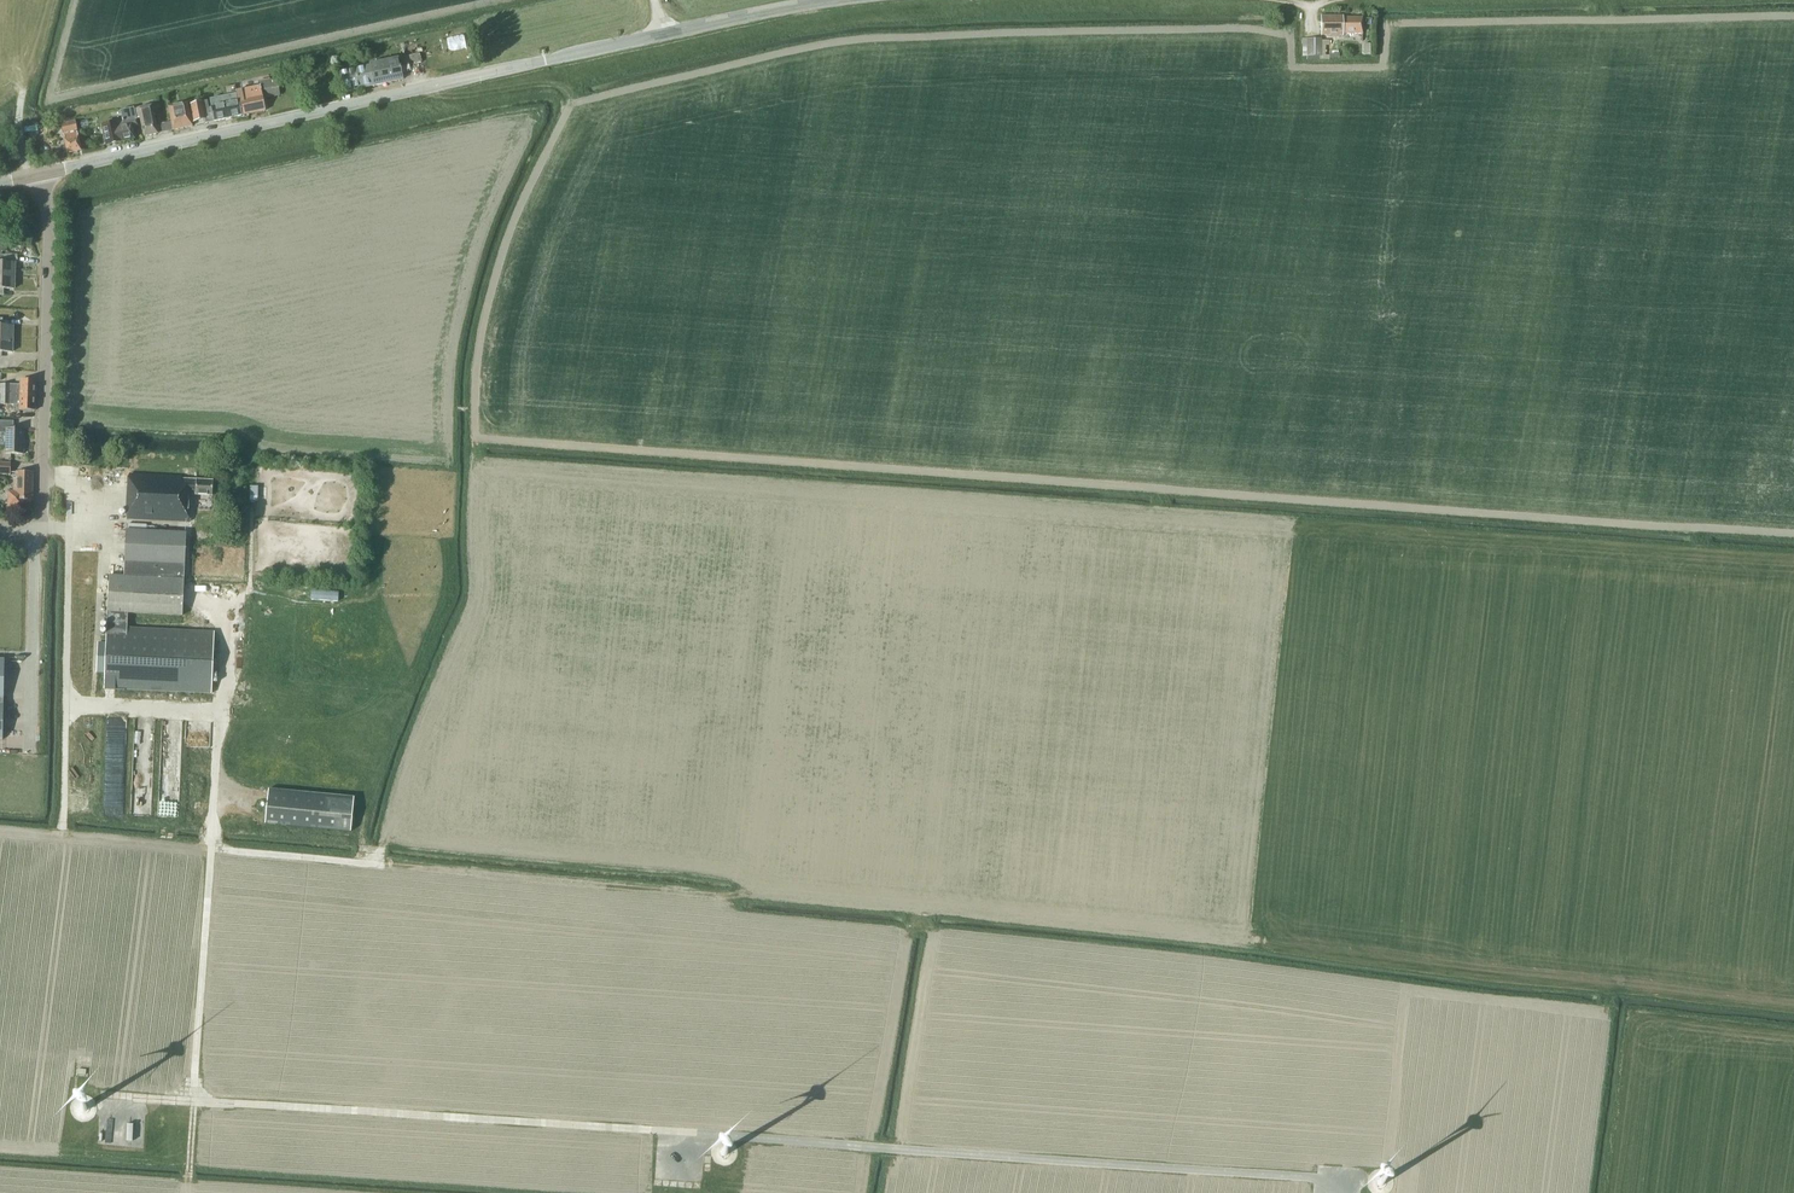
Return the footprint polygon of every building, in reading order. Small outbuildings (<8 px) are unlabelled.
[(1343,34),(1362,34),(1361,18),(1343,18),(1343,16),(1321,17),(1321,36),(1343,35),(1343,34)] [(1306,56),(1320,56),(1322,56),(1321,41),(1321,38),(1306,39),(1306,56)] [(400,58),(403,70),(424,67),(422,54),(400,58)] [(359,90),(402,80),(397,59),(369,65),(369,67),(354,70),(359,90)] [(344,93),(359,90),(354,70),(339,74),(344,93)] [(278,95),(277,91),(275,80),(259,83),(260,87),(236,92),(236,95),(210,101),(211,108),(209,108),(207,102),(203,103),(207,123),(214,122),(265,111),(262,99),(278,95)] [(171,121),(172,130),(173,131),(192,127),(191,123),(204,120),(205,124),(207,123),(203,103),(190,106),(191,111),(189,112),(187,104),(168,108),(171,121)] [(144,137),(157,134),(151,107),(135,111),(137,119),(139,119),(144,137)] [(122,122),(101,126),(104,140),(106,145),(130,140),(134,139),(131,128),(137,126),(135,119),(133,109),(120,112),(122,122)] [(77,130),(75,120),(60,123),(63,133),(77,130)] [(160,124),(162,132),(172,130),(171,121),(160,124)] [(80,151),(78,140),(77,133),(63,136),(67,154),(80,151)] [(14,263),(0,263),(0,256),(0,276),(14,276),(14,263)] [(14,276),(0,276),(0,289),(14,289),(14,276)] [(13,326),(0,326),(0,339),(12,340),(13,326)] [(12,340),(0,339),(0,352),(12,353),(12,340)] [(35,396),(36,381),(21,380),(21,385),(1,385),(0,395),(35,396)] [(35,411),(35,396),(0,395),(0,405),(20,406),(20,411),(35,411)] [(24,429),(13,429),(13,422),(0,422),(0,433),(5,434),(5,454),(23,454),(24,429)] [(10,475),(10,463),(0,462),(0,475),(10,475)] [(8,491),(7,507),(24,508),(24,502),(28,502),(28,500),(32,500),(33,500),(33,487),(33,473),(29,473),(29,470),(20,469),(20,473),(15,473),(15,479),(14,479),(14,486),(14,491),(8,491)] [(212,496),(213,482),(182,480),(182,478),(129,476),(126,519),(190,522),(191,495),(212,496)] [(182,616),(186,533),(126,531),(123,577),(108,576),(106,643),(97,643),(96,672),(104,673),(104,689),(211,694),(214,632),(126,628),(127,613),(182,616)] [(354,797),(268,789),(265,824),(350,832),(354,797)]
